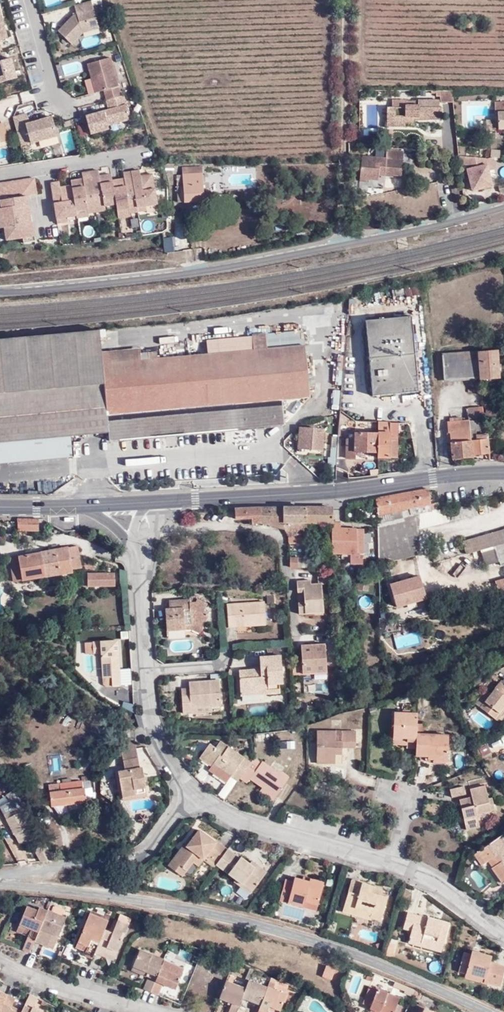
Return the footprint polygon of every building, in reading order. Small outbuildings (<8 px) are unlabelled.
[(76,14),(71,15),(57,31),(70,44),(81,32),(97,28),(90,0),(73,5),(76,14)] [(110,56),(87,63),(95,92),(103,89),(106,99),(120,95),(110,56)] [(15,78),(10,58),(0,60),(0,82),(15,78)] [(453,103),(452,91),(440,91),(440,97),(441,103),(453,103)] [(123,94),(106,99),(108,109),(106,109),(107,111),(103,112),(103,110),(85,115),(90,133),(108,128),(107,124),(130,118),(126,104),(125,104),(123,94)] [(429,117),(439,117),(439,101),(416,100),(415,102),(404,102),(403,100),(389,100),(389,108),(384,108),(384,120),(402,120),(402,122),(411,123),(411,120),(411,117),(415,116),(415,120),(429,120),(429,117)] [(503,128),(503,102),(494,102),(494,113),(497,113),(497,129),(503,128)] [(18,133),(26,130),(29,143),(56,135),(51,116),(28,123),(25,113),(13,116),(13,117),(18,133)] [(402,120),(384,120),(384,128),(401,128),(402,122),(402,120)] [(400,173),(404,148),(386,147),(385,157),(361,155),(359,177),(368,177),(377,178),(378,173),(378,171),(383,172),(383,174),(392,175),(392,172),(400,173)] [(458,154),(459,164),(464,164),(469,190),(491,185),(489,173),(486,163),(477,164),(476,156),(458,154)] [(486,163),(489,173),(494,172),(493,164),(503,164),(503,159),(476,156),(477,164),(486,163)] [(202,194),(201,166),(183,166),(184,186),(177,186),(177,202),(207,202),(207,194),(202,194)] [(115,203),(111,179),(110,173),(99,175),(98,169),(89,171),(95,210),(104,209),(104,204),(115,203)] [(139,175),(139,170),(130,171),(136,210),(145,209),(144,205),(155,204),(150,174),(139,175)] [(86,211),(95,210),(89,171),(81,172),(82,178),(70,179),(71,184),(75,208),(85,207),(86,211)] [(136,210),(130,171),(123,172),(121,172),(122,177),(111,179),(115,203),(116,209),(126,208),(127,211),(136,210)] [(26,195),(36,193),(33,177),(0,181),(0,198),(26,195)] [(50,182),(56,221),(65,219),(64,215),(75,214),(75,208),(71,184),(59,186),(58,180),(50,182)] [(498,198),(503,196),(503,183),(495,185),(498,198)] [(26,195),(0,198),(0,226),(3,225),(5,238),(22,236),(22,241),(34,239),(31,221),(30,221),(26,195)] [(413,318),(391,319),(391,393),(419,391),(413,318)] [(391,393),(391,319),(368,320),(374,394),(391,393)] [(108,431),(101,358),(100,351),(98,331),(0,340),(0,442),(108,431)] [(303,331),(265,334),(266,348),(304,344),(303,331)] [(101,358),(108,431),(109,438),(273,422),(284,421),(282,398),(309,395),(308,385),(307,375),(304,344),(266,348),(265,334),(251,335),(252,349),(217,353),(217,347),(194,349),(194,355),(156,359),(156,352),(138,354),(101,358)] [(138,347),(100,351),(101,358),(138,354),(138,347)] [(500,378),(497,350),(444,356),(447,381),(477,378),(478,380),(500,378)] [(485,418),(500,416),(499,402),(484,403),(485,418)] [(483,416),(482,405),(467,407),(468,418),(483,416)] [(469,419),(469,428),(470,428),(476,427),(476,428),(480,427),(479,418),(469,419)] [(448,421),(448,430),(469,428),(469,419),(462,420),(450,421),(448,421)] [(377,457),(378,457),(396,457),(396,434),(390,434),(390,421),(379,421),(379,431),(378,431),(377,452),(377,457)] [(323,448),(324,428),(299,426),(298,447),(323,448)] [(470,428),(472,453),(489,452),(488,440),(495,440),(494,436),(488,437),(488,433),(476,434),(476,428),(476,427),(470,428)] [(453,459),(473,457),(472,453),(470,428),(469,428),(448,430),(449,431),(450,431),(453,459)] [(353,451),(377,452),(378,431),(354,431),(353,437),(349,437),(349,439),(346,438),(345,457),(353,458),(353,451)] [(42,457),(41,443),(32,443),(31,441),(0,443),(0,460),(42,457)] [(455,505),(460,504),(458,486),(452,487),(454,501),(455,505)] [(376,498),(379,516),(428,506),(432,505),(429,489),(376,498)] [(379,516),(378,524),(419,514),(429,511),(428,506),(379,516)] [(283,508),(263,507),(236,508),(236,519),(250,518),(250,522),(254,521),(254,522),(284,528),(283,508)] [(307,525),(307,509),(283,508),(284,528),(285,528),(289,537),(308,538),(307,525)] [(333,508),(307,509),(307,525),(329,525),(329,533),(332,533),(332,555),(351,556),(351,565),(362,565),(362,562),(359,556),(365,556),(365,531),(342,529),(342,524),(334,523),(333,508)] [(429,511),(419,514),(417,530),(441,524),(437,509),(429,511)] [(419,514),(378,524),(378,564),(415,555),(417,530),(419,514)] [(39,518),(17,518),(17,531),(39,531),(39,518)] [(482,549),(503,542),(503,528),(464,540),(468,553),(482,549)] [(503,564),(503,542),(482,549),(486,565),(500,561),(502,565),(503,564)] [(81,568),(77,548),(10,559),(14,581),(72,572),(72,569),(81,568)] [(299,558),(291,557),(290,567),(298,568),(299,558)] [(299,558),(298,568),(308,569),(308,558),(299,558)] [(115,586),(115,573),(88,572),(87,585),(115,586)] [(323,586),(332,585),(331,576),(318,574),(319,585),(311,585),(311,581),(298,582),(298,593),(304,593),(305,604),(299,604),(300,615),(324,614),(323,586)] [(368,592),(370,582),(356,579),(356,589),(368,592)] [(192,604),(189,604),(182,604),(181,600),(167,601),(168,609),(163,609),(164,630),(183,629),(183,625),(192,625),(202,629),(207,618),(206,613),(202,611),(205,604),(194,599),(192,604)] [(264,625),(263,603),(226,605),(227,627),(264,625)] [(117,640),(93,641),(93,654),(101,653),(102,684),(105,686),(119,686),(117,640)] [(292,661),(293,675),(314,674),(314,670),(327,669),(326,645),(301,646),(302,660),(292,661)] [(261,658),(261,665),(262,671),(256,672),(256,670),(240,672),(242,689),(268,687),(268,693),(280,692),(280,684),(283,684),(281,657),(261,658)] [(186,683),(187,689),(187,696),(178,697),(179,713),(193,712),(193,707),(218,706),(216,681),(186,683)] [(499,684),(491,696),(484,704),(480,710),(494,721),(503,708),(503,688),(499,684)] [(484,704),(491,696),(486,692),(478,700),(484,704)] [(417,725),(418,714),(394,713),(393,738),(407,739),(407,746),(407,748),(416,749),(417,725)] [(424,725),(417,725),(416,749),(415,756),(425,757),(447,758),(449,737),(423,735),(424,725)] [(326,758),(326,763),(336,763),(336,754),(343,755),(343,747),(343,742),(348,742),(348,747),(356,748),(356,731),(318,731),(318,758),(326,758)] [(230,777),(237,782),(239,779),(249,764),(242,759),(218,743),(214,750),(207,745),(198,759),(211,768),(212,766),(230,777)] [(139,766),(136,748),(126,750),(123,751),(121,751),(124,769),(118,770),(122,795),(146,791),(144,779),(143,773),(142,766),(139,766)] [(259,764),(252,759),(249,764),(239,779),(247,784),(249,779),(260,786),(273,795),(284,777),(276,772),(261,762),(259,764)] [(225,784),(230,777),(212,766),(211,768),(208,772),(225,784)] [(82,788),(81,781),(48,785),(51,806),(68,803),(81,802),(86,801),(85,788),(82,788)] [(273,795),(260,786),(257,790),(270,799),(273,795)] [(459,801),(464,825),(477,822),(476,815),(490,813),(484,787),(470,790),(471,799),(459,801)] [(465,797),(463,788),(450,791),(451,799),(465,797)] [(146,791),(122,795),(123,799),(147,794),(146,791)] [(31,839),(43,862),(55,861),(40,835),(39,835),(24,810),(19,813),(16,808),(5,815),(16,835),(21,833),(29,828),(34,836),(35,837),(31,839)] [(476,815),(477,822),(491,819),(490,813),(476,815)] [(477,822),(464,825),(465,832),(478,829),(477,822)] [(25,841),(34,836),(29,828),(21,833),(25,841)] [(207,855),(216,862),(226,850),(199,829),(189,840),(190,841),(186,846),(183,843),(170,860),(185,870),(192,861),(197,854),(203,859),(207,855)] [(477,854),(484,864),(487,862),(492,869),(490,870),(502,886),(503,884),(503,835),(477,854)] [(216,862),(214,865),(234,880),(241,885),(242,883),(251,890),(265,873),(255,865),(252,868),(247,864),(238,857),(237,858),(226,850),(216,862)] [(198,866),(203,859),(197,854),(192,861),(198,866)] [(484,864),(477,854),(473,857),(481,867),(484,864)] [(181,876),(185,870),(170,860),(166,865),(181,876)] [(303,902),(316,905),(321,883),(308,880),(307,883),(301,881),(292,879),(291,883),(282,881),(277,901),(302,907),(303,902)] [(241,885),(234,880),(232,882),(248,895),(251,890),(242,883),(241,885)] [(359,892),(361,885),(350,882),(347,894),(356,896),(357,891),(359,892)] [(380,891),(374,890),(373,894),(366,892),(367,888),(368,887),(361,885),(359,892),(357,891),(356,896),(347,894),(342,913),(356,916),(358,911),(370,914),(370,915),(369,919),(379,921),(385,899),(379,898),(380,891)] [(315,911),(316,905),(303,902),(302,907),(315,911)] [(27,937),(21,951),(29,954),(35,941),(46,913),(38,909),(36,912),(25,908),(18,926),(33,932),(31,937),(28,935),(27,937)] [(65,918),(47,911),(46,913),(35,941),(42,944),(45,939),(54,943),(65,918)] [(368,920),(369,919),(370,915),(370,914),(358,911),(356,916),(368,920)] [(103,931),(109,918),(104,916),(102,921),(87,915),(75,944),(86,948),(84,953),(83,956),(92,960),(94,954),(103,931)] [(111,934),(103,931),(94,954),(101,957),(102,954),(113,958),(120,941),(118,939),(120,933),(123,934),(129,919),(118,915),(111,934)] [(414,922),(415,918),(406,915),(401,931),(411,933),(408,941),(427,947),(428,942),(435,944),(436,943),(443,945),(448,926),(426,920),(425,925),(414,922)] [(16,932),(27,937),(28,935),(31,937),(33,932),(18,926),(16,932)] [(52,948),(54,943),(45,939),(42,944),(52,948)] [(427,947),(408,941),(407,945),(440,954),(443,945),(436,943),(435,944),(428,942),(427,947)] [(388,943),(385,952),(392,953),(394,945),(388,943)] [(86,948),(75,944),(73,949),(84,953),(86,948)] [(148,978),(143,990),(149,992),(161,966),(154,963),(156,957),(139,951),(133,966),(148,972),(146,977),(148,978)] [(479,954),(478,958),(470,956),(463,954),(461,963),(468,965),(465,975),(484,980),(483,983),(500,988),(503,974),(503,968),(490,964),(492,958),(479,954)] [(154,963),(161,966),(163,961),(163,960),(156,957),(154,963)] [(161,966),(149,992),(157,995),(162,984),(175,989),(182,969),(163,961),(161,966)] [(468,965),(461,963),(458,973),(465,975),(468,965)] [(131,971),(146,977),(148,972),(133,966),(131,971)] [(464,978),(483,983),(484,980),(465,975),(464,978)] [(285,982),(271,977),(269,981),(283,987),(285,982)] [(267,987),(248,980),(245,988),(241,998),(252,1002),(260,1005),(267,987)] [(225,981),(219,998),(231,1003),(228,1011),(236,1011),(237,1009),(238,1006),(240,1002),(241,998),(245,988),(225,981)] [(362,1002),(370,1005),(369,1007),(381,1011),(393,1011),(394,1010),(397,1003),(400,997),(370,985),(362,1002)] [(267,987),(260,1005),(257,1011),(266,1011),(267,1009),(269,1005),(279,1009),(286,993),(267,987)] [(36,1000),(29,996),(22,1011),(31,1011),(32,1010),(36,1000)] [(9,1011),(11,1008),(14,1000),(6,997),(0,1010),(0,1011),(12,1011),(9,1011)] [(252,1002),(241,998),(240,1002),(250,1006),(252,1002)]
